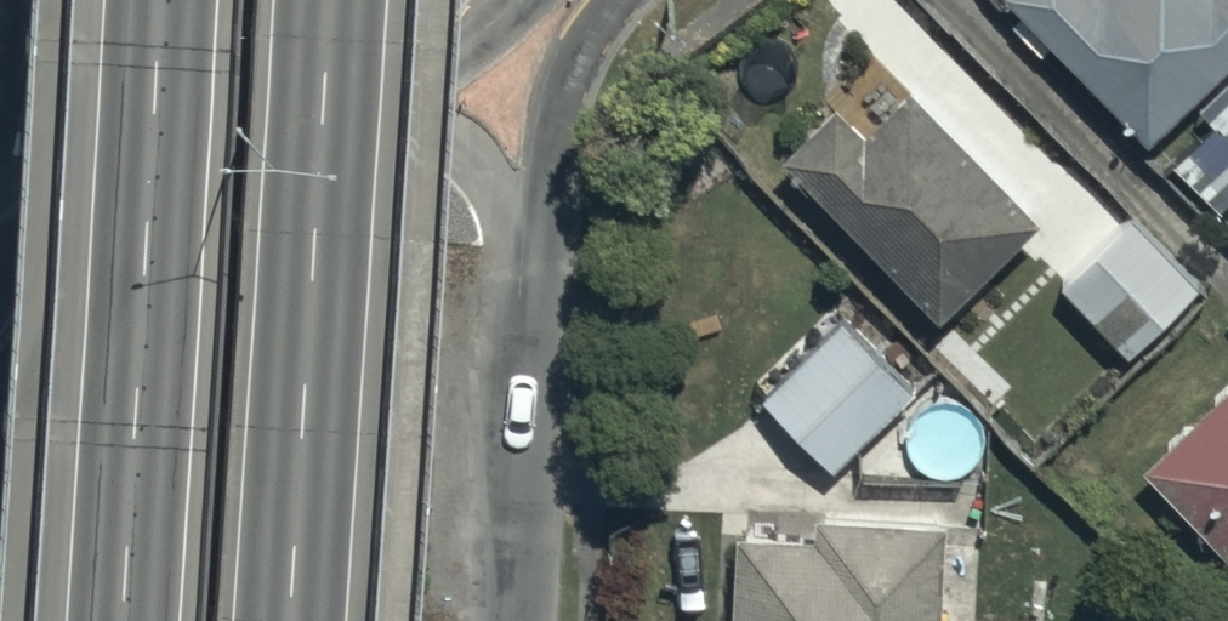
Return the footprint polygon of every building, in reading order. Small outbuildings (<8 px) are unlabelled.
[(1227,72),(1227,0),(1009,0),(1007,2),(1150,148),(1227,72)] [(1041,231),(911,97),(864,142),(837,116),(785,167),(942,328),(1041,231)] [(1188,155),(1227,199),(1227,141),(1217,129),(1188,155)] [(1206,299),(1131,225),(1066,292),(1134,359),(1157,336),(1163,342),(1206,299)] [(834,470),(909,396),(841,327),(766,402),(834,470)] [(1144,477),(1227,563),(1227,395),(1144,477)] [(730,620),(944,620),(948,531),(817,525),(816,545),(735,542),(730,620)]
